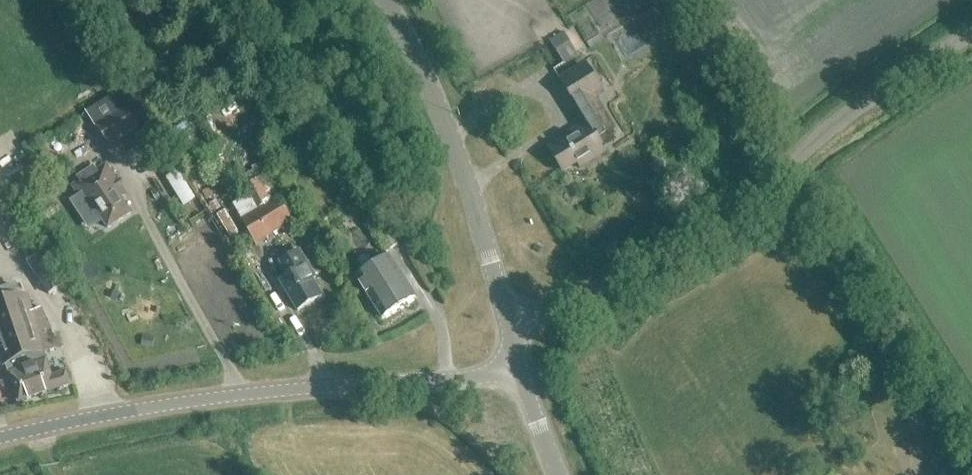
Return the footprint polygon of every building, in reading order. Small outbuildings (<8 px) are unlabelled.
[(571,137),(549,151),(563,173),(577,165),(581,169),(605,154),(602,149),(596,140),(616,128),(599,101),(607,96),(585,62),(559,79),(570,95),(587,123),(586,123),(569,134),(571,137)] [(109,146),(138,127),(126,108),(133,104),(123,89),(86,113),(96,128),(97,127),(109,146)] [(79,197),(71,202),(83,220),(96,212),(108,229),(131,214),(121,198),(126,195),(122,189),(106,164),(96,171),(94,167),(82,175),(84,179),(72,187),(79,197)] [(244,187),(257,209),(276,198),(263,176),(244,187)] [(256,245),(292,223),(277,199),(241,221),(256,245)] [(314,278),(299,251),(280,263),(289,276),(280,282),(296,310),(320,297),(310,280),(314,278)] [(379,320),(414,299),(389,257),(354,278),(379,320)] [(49,295),(59,288),(49,273),(39,279),(49,295)] [(5,366),(11,384),(12,385),(18,403),(23,402),(58,389),(70,385),(66,373),(57,375),(52,377),(47,363),(45,357),(43,352),(56,348),(49,328),(41,309),(33,312),(30,302),(27,295),(27,294),(21,296),(4,302),(0,304),(0,353),(5,366)]
